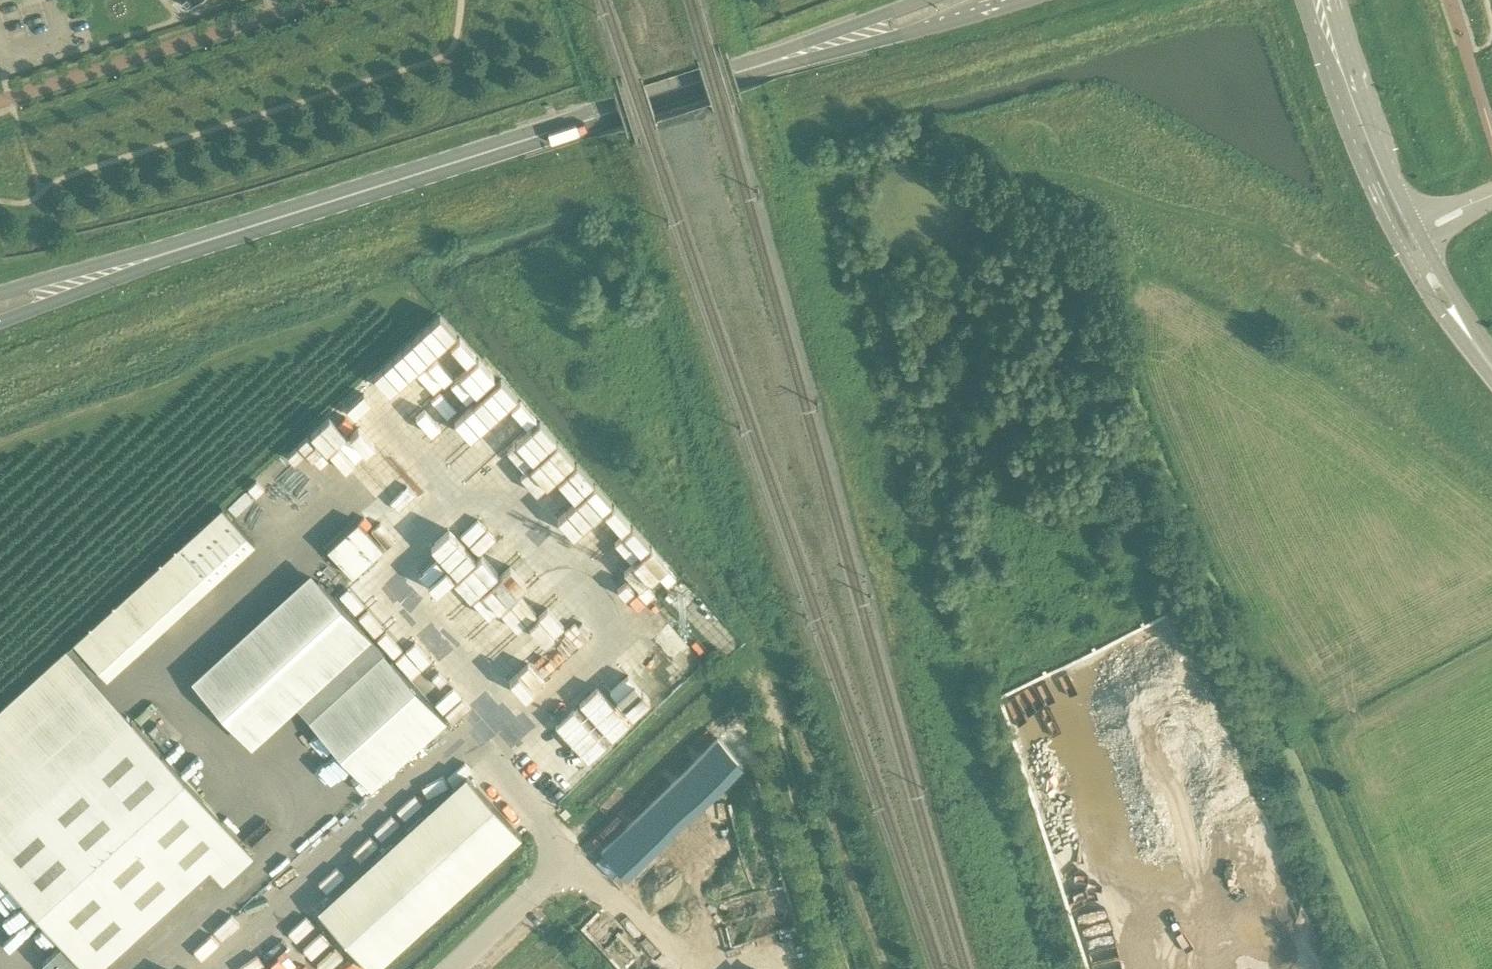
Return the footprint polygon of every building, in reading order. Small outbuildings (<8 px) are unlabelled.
[(463,366),(469,371),(473,366),(485,377),(492,368),(475,353),(463,366)] [(388,362),(372,376),(401,408),(417,394),(388,362)] [(449,456),(464,475),(507,440),(526,462),(539,452),(548,463),(550,461),(544,454),(559,442),(521,396),(449,456)] [(281,554),(315,526),(305,514),(321,501),(298,472),(299,471),(285,454),(233,496),(281,554)] [(130,720),(90,676),(97,670),(105,679),(254,545),(222,509),(0,709),(0,876),(62,944),(42,962),(48,968),(101,968),(98,967),(239,840),(130,720)] [(488,514),(452,547),(468,565),(505,531),(488,514)] [(351,579),(383,551),(358,523),(327,551),(351,579)] [(512,597),(521,589),(511,578),(483,604),(498,620),(517,603),(512,597)] [(352,611),(372,601),(363,581),(342,591),(352,611)] [(371,789),(444,722),(318,583),(199,690),(243,739),(288,698),(371,789)] [(532,636),(500,664),(527,694),(566,659),(561,653),(585,631),(563,606),(567,603),(550,584),(514,616),(532,636)] [(648,633),(680,667),(697,652),(665,617),(648,633)] [(611,705),(594,721),(610,738),(627,723),(611,705)] [(577,717),(561,732),(585,759),(602,744),(577,717)] [(156,724),(147,732),(159,745),(168,737),(156,724)] [(741,764),(717,739),(602,847),(626,872),(741,764)] [(371,968),(374,968),(522,835),(467,775),(317,910),(371,968)] [(280,947),(263,962),(269,968),(299,968),(280,947)]
